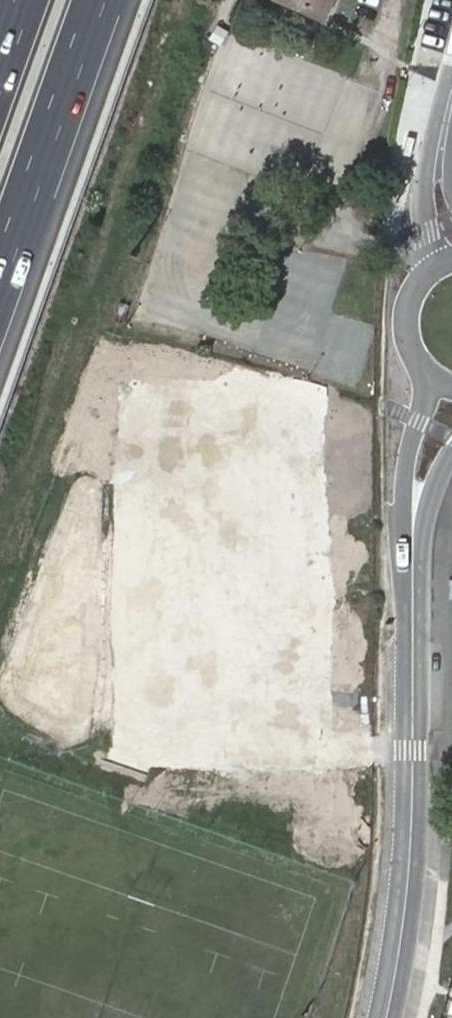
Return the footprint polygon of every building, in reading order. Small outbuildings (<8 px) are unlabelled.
[(315,14),(322,17),(330,0),(284,0),(315,14)] [(226,127),(233,102),(217,98),(210,123),(226,127)]
